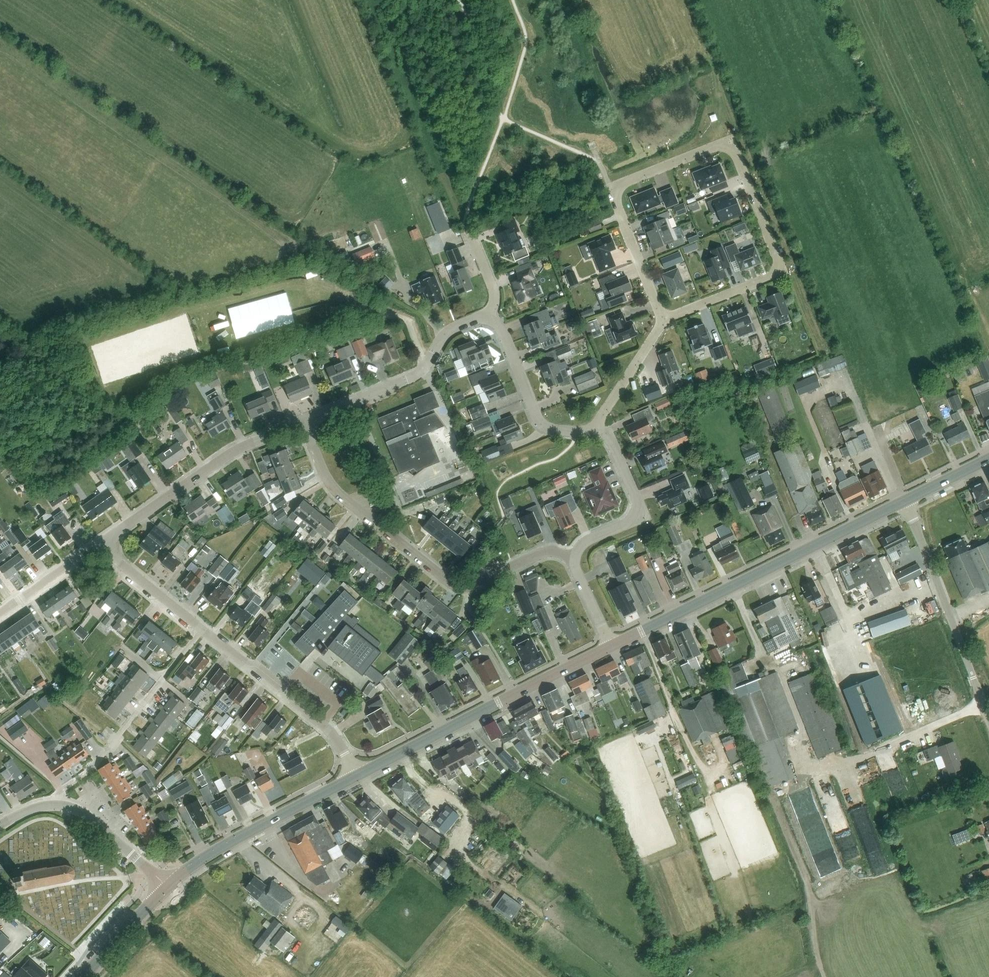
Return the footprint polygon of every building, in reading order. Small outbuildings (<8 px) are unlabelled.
[(723,181),(726,180),(720,164),(706,170),(705,168),(693,173),(697,184),(699,183),(701,190),(710,186),(713,193),(725,188),(723,181)] [(446,237),(456,233),(438,186),(430,190),(439,213),(434,215),(440,232),(444,230),(446,237)] [(640,194),(631,198),(637,212),(660,203),(664,201),(666,207),(678,203),(672,188),(660,192),(661,195),(657,197),(654,189),(645,192),(644,192),(641,194),(641,193),(640,194)] [(693,193),(685,196),(688,203),(696,200),(693,193)] [(721,222),(741,215),(735,198),(728,201),(726,194),(707,202),(712,214),(717,212),(721,222)] [(683,203),(674,207),(676,214),(686,210),(683,203)] [(651,237),(673,228),(672,228),(668,218),(670,217),(668,211),(657,216),(659,221),(645,227),(647,233),(649,232),(651,237)] [(518,240),(515,232),(518,231),(513,219),(500,224),(503,231),(495,234),(499,244),(501,243),(505,254),(511,252),(514,261),(528,255),(521,238),(518,240)] [(599,220),(588,225),(591,233),(602,228),(599,220)] [(738,235),(752,229),(748,221),(734,227),(738,235)] [(678,239),(673,228),(651,237),(652,242),(651,243),(653,249),(668,243),(670,249),(685,243),(682,237),(678,239)] [(689,242),(699,238),(695,229),(685,233),(689,242)] [(594,257),(600,271),(615,266),(609,251),(616,249),(610,235),(588,243),(593,258),(594,257)] [(740,253),(735,243),(725,247),(731,262),(737,260),(741,270),(760,262),(754,247),(740,253)] [(371,246),(352,254),(356,264),(375,257),(371,246)] [(467,263),(464,261),(458,247),(447,251),(455,271),(449,274),(457,294),(472,288),(464,268),(465,267),(467,263)] [(712,282),(726,276),(724,269),(730,267),(722,247),(711,251),(714,258),(704,261),(712,282)] [(530,261),(528,257),(518,261),(519,265),(530,261)] [(533,278),(529,269),(532,268),(533,270),(539,268),(536,260),(515,268),(517,274),(519,280),(512,283),(517,294),(515,294),(519,302),(535,296),(528,280),(533,278)] [(679,264),(681,269),(687,267),(685,261),(679,264)] [(574,271),(573,271),(571,265),(564,268),(566,274),(565,274),(570,286),(579,283),(574,271)] [(672,298),(687,292),(677,269),(663,274),(672,298)] [(607,300),(610,307),(626,300),(623,293),(632,290),(626,276),(613,281),(610,275),(599,279),(603,290),(609,288),(612,297),(607,300)] [(437,283),(434,276),(419,282),(420,282),(411,286),(416,297),(424,293),(429,305),(443,300),(436,283),(437,283)] [(391,283),(385,277),(379,283),(385,289),(391,283)] [(776,319),(789,314),(780,292),(767,297),(769,303),(758,307),(763,319),(774,314),(776,319)] [(738,336),(752,330),(749,322),(751,321),(745,306),(721,316),(727,331),(735,328),(738,336)] [(592,308),(580,313),(583,319),(588,317),(592,315),(595,314),(592,308)] [(528,336),(543,330),(553,326),(546,309),(532,314),(534,321),(524,325),(528,336)] [(613,328),(612,328),(618,342),(636,335),(631,321),(626,323),(622,313),(609,318),(613,328)] [(601,330),(596,319),(589,322),(588,320),(583,322),(587,333),(591,331),(592,334),(601,330)] [(711,344),(712,343),(710,336),(708,337),(703,323),(688,329),(693,344),(691,345),(694,353),(704,349),(704,347),(711,344)] [(545,349),(550,347),(560,343),(555,331),(545,335),(543,330),(528,336),(530,342),(528,342),(531,350),(540,346),(545,349)] [(358,358),(368,354),(362,339),(361,339),(358,331),(349,335),(352,343),(358,358)] [(386,363),(398,358),(390,340),(379,345),(368,350),(372,361),(383,356),(386,363)] [(461,359),(464,367),(491,356),(487,344),(476,348),(473,341),(459,347),(463,358),(461,359)] [(765,343),(757,347),(762,356),(769,352),(765,343)] [(718,360),(728,356),(723,344),(713,348),(718,360)] [(333,384),(355,375),(348,360),(347,360),(346,358),(354,355),(350,345),(338,350),(342,359),(343,362),(327,369),(333,384)] [(569,346),(556,351),(560,360),(573,355),(569,346)] [(292,356),(301,379),(285,386),(291,402),(313,393),(306,377),(304,373),(315,369),(311,358),(310,359),(307,351),(292,356)] [(670,372),(678,369),(672,351),(659,355),(664,370),(657,372),(662,386),(673,382),(670,372)] [(815,365),(820,377),(847,366),(843,354),(815,365)] [(984,381),(988,379),(988,361),(988,358),(977,362),(984,381)] [(773,359),(759,365),(763,374),(777,369),(773,359)] [(559,371),(555,360),(540,366),(544,377),(559,371)] [(261,367),(254,370),(256,375),(263,373),(261,367)] [(559,371),(544,377),(548,387),(561,382),(562,385),(570,382),(565,368),(559,371)] [(456,369),(445,373),(448,382),(459,377),(456,369)] [(700,385),(711,381),(706,369),(695,374),(700,385)] [(474,386),(481,383),(484,392),(486,391),(501,385),(496,374),(489,377),(486,370),(470,376),(474,386)] [(593,371),(574,378),(581,395),(599,387),(593,371)] [(211,388),(221,383),(216,372),(206,377),(211,388)] [(268,374),(260,377),(264,387),(272,384),(268,374)] [(794,383),(799,395),(821,386),(816,374),(794,383)] [(490,401),(490,402),(507,395),(502,384),(501,385),(486,391),(484,392),(479,394),(483,404),(484,403),(490,401)] [(772,384),(757,390),(780,447),(795,441),(772,384)] [(645,390),(649,402),(663,397),(658,385),(645,390)] [(223,412),(220,409),(226,406),(217,390),(208,395),(211,400),(210,401),(216,411),(217,411),(219,414),(204,423),(212,437),(231,426),(223,412)] [(268,402),(275,399),(271,390),(259,395),(258,398),(246,404),(252,418),(271,410),(268,402)] [(975,396),(986,422),(986,423),(988,431),(988,390),(975,396)] [(431,410),(440,406),(433,391),(414,399),(416,403),(378,418),(387,441),(386,442),(400,474),(414,468),(416,474),(414,476),(415,476),(425,468),(440,462),(428,433),(445,426),(446,427),(435,412),(435,413),(433,414),(431,410)] [(452,395),(454,402),(465,398),(462,391),(452,395)] [(840,393),(833,396),(836,405),(843,403),(840,393)] [(948,398),(954,411),(963,407),(958,394),(948,398)] [(300,403),(304,411),(315,407),(310,395),(308,396),(310,399),(300,403)] [(668,397),(655,403),(658,411),(671,405),(668,397)] [(170,412),(177,423),(183,420),(172,403),(167,407),(171,412),(170,412)] [(488,413),(484,403),(483,404),(469,409),(473,419),(488,413)] [(639,420),(626,426),(632,440),(652,431),(648,422),(654,419),(649,407),(636,413),(639,420)] [(951,415),(955,422),(962,419),(958,411),(951,415)] [(478,431),(481,429),(492,425),(491,424),(488,414),(477,418),(477,420),(474,422),(478,431)] [(491,424),(492,425),(496,435),(502,433),(502,432),(517,426),(513,415),(491,424)] [(911,462),(932,451),(925,438),(924,438),(922,434),(926,432),(919,418),(908,424),(917,442),(904,448),(911,462)] [(950,445),(970,436),(963,421),(957,424),(958,427),(944,433),(950,445)] [(502,432),(502,433),(505,438),(499,441),(501,445),(507,443),(523,437),(519,425),(517,426),(502,432)] [(187,455),(180,445),(181,444),(182,444),(188,439),(180,427),(172,433),(178,443),(159,456),(167,468),(187,455)] [(850,455),(851,457),(871,447),(864,435),(858,438),(854,430),(850,432),(848,427),(840,430),(847,446),(841,449),(844,457),(850,455)] [(687,430),(675,435),(679,444),(687,441),(690,447),(694,446),(687,430)] [(143,454),(134,441),(126,446),(135,459),(143,454)] [(652,454),(641,459),(647,472),(657,468),(659,470),(666,467),(661,454),(667,451),(663,441),(649,447),(652,454)] [(747,461),(763,460),(761,442),(746,443),(747,461)] [(811,525),(825,519),(820,509),(820,506),(819,506),(818,502),(810,483),(810,474),(798,442),(774,453),(790,489),(789,490),(800,514),(806,511),(807,514),(807,516),(811,525)] [(481,451),(486,463),(501,457),(497,445),(481,451)] [(291,462),(290,462),(288,456),(290,455),(287,447),(285,448),(285,450),(272,455),(271,454),(264,456),(266,461),(272,459),(275,466),(276,468),(291,462)] [(109,458),(103,462),(109,470),(115,466),(109,458)] [(139,488),(151,480),(139,463),(138,465),(134,459),(124,466),(128,472),(125,473),(130,479),(132,478),(139,488)] [(276,468),(275,466),(269,469),(271,474),(277,472),(280,479),(281,481),(296,475),(295,475),(293,468),(295,467),(293,461),(290,462),(291,462),(276,468)] [(877,490),(886,486),(873,461),(862,467),(866,476),(861,479),(870,497),(879,493),(877,490)] [(600,467),(589,471),(594,481),(604,476),(600,467)] [(103,469),(97,473),(104,483),(109,479),(103,469)] [(825,493),(826,492),(827,495),(822,498),(823,501),(831,516),(844,510),(836,494),(834,488),(829,491),(819,471),(812,474),(815,479),(813,480),(818,491),(823,489),(825,493)] [(248,493),(262,485),(254,473),(244,479),(239,472),(232,477),(233,478),(222,485),(230,498),(245,488),(248,493)] [(281,481),(280,479),(274,481),(276,486),(282,484),(286,493),(301,488),(298,480),(300,480),(298,474),(295,475),(296,475),(281,481)] [(690,487),(684,474),(670,480),(674,488),(663,493),(663,494),(658,497),(661,505),(667,503),(669,508),(687,501),(682,490),(690,487)] [(860,486),(859,483),(859,482),(857,477),(853,476),(839,482),(838,486),(841,491),(840,491),(848,508),(855,504),(867,498),(861,486),(860,486)] [(725,484),(729,491),(738,512),(743,510),(753,505),(740,477),(725,484)] [(608,481),(607,482),(596,487),(589,490),(586,497),(593,511),(600,514),(616,506),(618,503),(608,481)] [(986,505),(983,499),(988,497),(988,492),(984,481),(982,482),(981,481),(979,483),(978,484),(975,485),(974,485),(971,486),(971,487),(970,488),(977,503),(977,502),(980,509),(981,508),(983,512),(982,513),(987,523),(988,523),(988,504),(986,505)] [(72,483),(67,487),(73,495),(78,492),(72,483)] [(697,489),(702,501),(714,496),(709,484),(697,489)] [(273,491),(271,485),(265,487),(267,493),(273,491)] [(264,506),(271,502),(265,487),(256,493),(264,506)] [(92,520),(117,502),(108,489),(83,507),(92,520)] [(61,500),(68,496),(64,490),(57,494),(61,500)] [(561,528),(575,522),(569,509),(577,506),(571,493),(559,498),(559,499),(548,504),(547,508),(549,515),(554,516),(556,516),(561,528)] [(207,516),(221,506),(214,497),(207,503),(202,496),(195,501),(194,500),(190,502),(191,503),(184,508),(194,522),(206,513),(207,516)] [(287,502),(283,496),(273,502),(277,508),(287,502)] [(443,496),(435,499),(437,504),(445,501),(443,496)] [(511,497),(503,500),(507,509),(515,506),(511,497)] [(315,509),(309,505),(310,503),(305,498),(294,512),(293,511),(288,517),(293,520),(297,515),(303,520),(305,521),(315,509)] [(435,498),(423,501),(424,508),(437,505),(435,498)] [(542,516),(537,504),(526,509),(528,515),(519,519),(528,538),(541,532),(536,519),(542,516)] [(226,505),(218,511),(227,524),(236,518),(226,505)] [(753,514),(762,536),(766,535),(770,544),(784,538),(780,528),(783,526),(773,505),(753,514)] [(283,507),(273,514),(278,520),(288,514),(283,507)] [(305,521),(303,520),(299,525),(303,529),(308,523),(314,528),(315,529),(325,518),(325,517),(319,513),(321,511),(316,507),(315,509),(305,521)] [(61,546),(72,538),(63,526),(70,522),(62,511),(56,516),(59,521),(52,526),(55,530),(52,533),(61,546)] [(433,535),(443,523),(448,517),(444,514),(439,520),(433,515),(423,528),(433,535)] [(315,529),(314,528),(309,534),(314,537),(318,531),(326,538),(336,526),(330,521),(331,519),(327,515),(325,517),(325,518),(315,529)] [(0,522),(0,526),(14,545),(18,542),(2,520),(0,522)] [(448,527),(443,523),(433,535),(442,543),(452,530),(457,524),(453,521),(448,527)] [(735,538),(729,526),(727,523),(715,528),(722,541),(712,546),(721,565),(731,560),(732,561),(734,563),(738,561),(740,557),(739,556),(733,544),(732,544),(730,540),(735,538)] [(675,524),(667,527),(675,546),(683,543),(675,524)] [(172,538),(156,525),(140,545),(154,556),(161,547),(164,549),(172,538)] [(14,532),(22,543),(20,544),(26,552),(30,549),(37,560),(51,549),(43,538),(34,545),(30,540),(28,539),(20,528),(14,532)] [(451,550),(461,538),(466,532),(462,529),(457,535),(452,530),(442,543),(451,550)] [(888,554),(909,543),(902,529),(890,536),(889,534),(880,538),(888,554)] [(350,554),(359,541),(351,535),(340,546),(335,552),(339,555),(344,549),(350,554)] [(202,536),(196,544),(201,548),(207,540),(202,536)] [(467,542),(461,538),(451,550),(461,558),(471,545),(476,539),(472,536),(467,542)] [(876,597),(886,592),(892,589),(889,584),(891,582),(875,552),(870,539),(866,538),(859,542),(858,541),(843,549),(849,562),(840,566),(849,591),(869,581),(876,597)] [(944,547),(948,557),(946,558),(964,598),(980,591),(981,594),(988,590),(988,541),(970,550),(968,545),(966,546),(963,538),(944,547)] [(479,542),(476,539),(471,545),(475,548),(479,542)] [(20,553),(17,549),(14,550),(10,544),(9,544),(6,540),(2,544),(0,541),(0,547),(4,552),(18,571),(28,564),(21,553),(20,553)] [(319,555),(327,544),(323,540),(317,548),(314,551),(319,555)] [(359,561),(369,549),(359,541),(350,554),(345,560),(348,563),(354,557),(359,561)] [(174,572),(182,563),(181,562),(185,557),(182,555),(188,548),(180,542),(171,554),(169,553),(161,562),(174,572)] [(698,545),(702,552),(707,550),(703,542),(698,545)] [(657,545),(649,549),(654,560),(662,557),(657,545)] [(350,573),(354,576),(358,571),(363,564),(368,569),(378,556),(369,549),(359,561),(354,568),(350,573)] [(7,579),(18,571),(4,552),(0,555),(0,569),(7,579)] [(696,581),(713,572),(703,553),(692,558),(696,567),(695,568),(691,570),(696,581)] [(221,555),(208,571),(217,578),(229,562),(221,555)] [(636,558),(643,571),(649,568),(642,555),(636,558)] [(372,572),(378,576),(387,564),(378,556),(368,569),(363,575),(358,582),(362,584),(367,578),(372,572)] [(620,557),(609,562),(616,576),(627,571),(620,557)] [(673,592),(688,585),(681,570),(677,562),(667,567),(670,574),(666,576),(673,592)] [(239,570),(230,563),(219,577),(228,585),(239,570)] [(917,563),(901,571),(906,581),(922,573),(917,563)] [(387,564),(378,576),(373,583),(376,585),(382,579),(387,584),(397,571),(387,564)] [(200,579),(205,572),(199,567),(194,574),(191,572),(181,585),(191,593),(201,580),(200,579)] [(646,605),(656,600),(644,575),(634,580),(646,605)] [(537,589),(538,576),(525,581),(530,592),(537,589)] [(404,580),(392,594),(399,599),(393,605),(396,608),(413,587),(404,580)] [(804,586),(807,592),(805,592),(809,601),(815,598),(818,607),(825,604),(815,581),(804,586)] [(241,594),(253,604),(260,596),(256,594),(260,589),(251,582),(241,594)] [(229,599),(234,593),(222,583),(217,589),(216,588),(207,599),(221,610),(230,599),(229,599)] [(625,583),(609,591),(615,603),(617,602),(624,616),(636,610),(632,602),(634,601),(625,583)] [(67,603),(78,596),(70,586),(60,593),(67,603)] [(413,587),(396,608),(400,611),(405,604),(413,610),(416,606),(429,590),(426,587),(420,593),(413,587)] [(516,592),(526,614),(535,610),(525,589),(516,592)] [(429,590),(416,606),(424,612),(418,619),(422,622),(427,614),(438,600),(431,595),(433,593),(429,590)] [(346,591),(330,608),(342,619),(347,614),(358,602),(346,591)] [(98,606),(101,608),(103,606),(109,611),(119,597),(112,592),(105,601),(103,599),(98,606)] [(58,610),(67,603),(60,593),(50,600),(58,610)] [(282,599),(274,593),(262,608),(268,612),(274,604),(277,606),(282,599)] [(553,627),(539,593),(530,596),(544,631),(553,627)] [(89,606),(96,602),(90,594),(84,599),(89,606)] [(792,648),(802,642),(799,636),(801,636),(780,595),(754,609),(761,622),(765,620),(774,637),(764,642),(769,652),(789,642),(792,648)] [(101,621),(104,624),(115,610),(122,614),(129,605),(119,597),(109,611),(107,613),(107,614),(101,621)] [(378,597),(374,602),(381,608),(385,602),(378,597)] [(60,613),(58,610),(50,600),(40,607),(47,617),(53,613),(55,617),(60,613)] [(433,619),(427,626),(431,629),(448,608),(438,600),(427,614),(433,619)] [(82,603),(78,606),(85,615),(88,613),(86,611),(87,610),(82,603)] [(116,621),(117,621),(113,626),(117,630),(121,624),(120,624),(125,617),(133,624),(141,614),(129,605),(122,614),(116,621)] [(242,627),(253,614),(244,608),(242,610),(238,606),(230,617),(242,627)] [(826,625),(838,620),(837,617),(832,606),(825,609),(829,620),(825,622),(826,625)] [(330,608),(318,621),(330,632),(342,619),(330,608)] [(448,608),(431,629),(435,632),(440,625),(446,630),(458,616),(448,608)] [(95,609),(91,614),(97,618),(101,613),(95,609)] [(905,609),(896,612),(901,627),(911,624),(905,609)] [(72,610),(67,613),(73,620),(77,617),(72,610)] [(577,628),(578,628),(570,612),(557,618),(565,634),(567,633),(571,643),(581,638),(577,628)] [(23,619),(32,631),(39,627),(44,634),(48,632),(42,624),(41,625),(32,613),(23,619)] [(319,644),(315,648),(324,655),(330,648),(363,675),(364,673),(377,683),(381,681),(385,676),(370,665),(381,652),(376,648),(380,642),(357,624),(359,620),(354,616),(352,618),(347,614),(342,619),(330,632),(319,644)] [(263,628),(269,621),(263,616),(257,624),(259,626),(249,639),(259,647),(270,633),(263,628)] [(63,627),(67,624),(62,617),(58,620),(63,627)] [(37,639),(32,631),(23,619),(13,626),(22,638),(28,634),(33,641),(37,639)] [(149,637),(157,627),(149,621),(142,631),(140,629),(135,635),(138,638),(143,632),(149,637)] [(318,621),(307,633),(319,644),(330,632),(318,621)] [(729,629),(726,622),(713,628),(716,635),(714,636),(721,651),(738,643),(731,628),(729,629)] [(461,624),(452,632),(458,638),(466,629),(461,624)] [(23,649),(27,646),(22,638),(13,626),(3,633),(11,646),(18,641),(23,649)] [(158,644),(166,634),(157,627),(149,637),(144,643),(147,646),(152,639),(158,644)] [(467,634),(476,649),(487,642),(478,627),(467,634)] [(688,659),(689,661),(681,665),(690,686),(698,682),(693,672),(701,668),(695,656),(701,653),(690,628),(682,632),(680,631),(676,633),(676,635),(675,635),(687,659),(688,659)] [(408,631),(389,654),(401,665),(420,641),(408,631)] [(11,646),(3,633),(0,635),(0,654),(7,648),(13,656),(17,653),(11,646)] [(307,633),(296,645),(308,656),(315,648),(319,644),(307,633)] [(166,634),(158,644),(149,656),(152,659),(162,647),(170,653),(178,644),(166,634)] [(47,641),(57,656),(63,652),(53,637),(47,641)] [(525,673),(547,661),(541,650),(538,652),(531,638),(515,646),(519,653),(522,660),(519,661),(525,673)] [(667,661),(677,656),(674,651),(672,652),(666,638),(653,643),(660,658),(665,656),(667,661)] [(640,670),(651,664),(640,644),(622,653),(624,656),(629,665),(630,665),(635,674),(641,670),(640,670)] [(444,654),(451,664),(464,656),(458,646),(444,654)] [(722,660),(716,647),(708,651),(714,664),(715,664),(717,668),(724,665),(722,660)] [(182,680),(186,675),(191,679),(197,672),(200,674),(210,661),(200,654),(190,666),(185,663),(175,675),(182,680)] [(433,656),(424,661),(431,671),(424,675),(433,690),(429,692),(441,712),(458,702),(449,687),(452,685),(442,668),(440,666),(439,666),(433,656)] [(490,659),(483,663),(480,658),(472,661),(477,671),(478,670),(486,685),(499,678),(490,659)] [(611,677),(614,681),(618,679),(620,684),(628,681),(624,671),(620,673),(614,660),(605,665),(611,677)] [(717,672),(764,789),(797,776),(792,765),(796,764),(784,735),(800,728),(777,671),(765,675),(763,670),(759,672),(760,675),(748,680),(744,669),(745,669),(742,661),(717,672)] [(132,670),(127,676),(141,686),(149,676),(136,665),(136,666),(134,664),(130,669),(132,670)] [(392,669),(401,680),(406,676),(397,664),(392,669)] [(601,681),(598,683),(604,694),(612,690),(607,679),(611,677),(605,665),(595,670),(601,681)] [(465,697),(478,689),(469,675),(464,666),(457,670),(462,679),(457,682),(465,697)] [(230,677),(220,669),(207,686),(214,692),(217,687),(220,690),(226,683),(227,686),(231,683),(233,679),(229,678),(230,677)] [(788,681),(818,756),(845,746),(815,671),(788,681)] [(123,681),(119,686),(132,697),(141,686),(127,676),(125,674),(121,679),(123,681)] [(388,674),(385,676),(381,681),(408,714),(416,710),(417,710),(419,709),(410,698),(413,695),(403,683),(398,687),(388,674)] [(598,688),(594,690),(592,686),(587,674),(569,682),(575,695),(571,697),(575,707),(590,701),(589,697),(594,695),(596,701),(603,698),(598,688)] [(880,675),(843,690),(865,744),(902,729),(880,675)] [(13,681),(21,693),(26,690),(18,677),(13,681)] [(47,683),(43,677),(36,681),(40,687),(47,683)] [(60,689),(67,684),(62,678),(55,683),(60,689)] [(649,720),(666,712),(660,699),(658,700),(648,678),(634,684),(645,708),(643,708),(649,720)] [(239,704),(249,692),(239,684),(229,696),(225,692),(220,700),(230,707),(235,701),(239,704)] [(370,684),(364,692),(371,697),(377,689),(370,684)] [(115,691),(111,697),(124,708),(132,697),(119,686),(117,685),(113,690),(115,691)] [(198,686),(189,697),(198,703),(206,693),(198,686)] [(556,687),(542,694),(555,720),(557,721),(560,719),(560,718),(561,717),(557,708),(564,704),(556,687)] [(730,725),(720,703),(715,690),(703,695),(704,699),(679,709),(693,741),(702,738),(704,743),(712,740),(710,734),(730,725)] [(165,707),(177,717),(186,705),(174,695),(175,694),(171,691),(168,694),(172,697),(165,707)] [(46,694),(38,701),(43,708),(51,701),(46,694)] [(915,723),(953,706),(947,694),(910,711),(915,723)] [(124,708),(111,697),(108,695),(105,700),(107,702),(102,708),(115,718),(124,708)] [(384,713),(381,708),(385,706),(379,695),(366,702),(371,710),(372,709),(374,712),(368,715),(371,721),(367,723),(370,729),(374,727),(377,732),(390,725),(387,720),(388,719),(384,713)] [(258,698),(241,719),(242,719),(252,727),(255,729),(262,720),(259,717),(268,707),(258,699),(258,698)] [(642,707),(637,698),(633,700),(637,709),(642,707)] [(538,730),(539,731),(541,729),(533,715),(539,712),(532,699),(523,704),(538,730)] [(155,719),(167,729),(177,717),(165,707),(161,704),(158,707),(162,710),(155,719)] [(517,733),(524,745),(531,753),(536,748),(529,736),(539,731),(538,730),(523,704),(512,710),(517,720),(511,723),(517,733)] [(540,711),(546,723),(550,730),(555,727),(546,708),(540,711)] [(197,709),(186,723),(193,729),(204,714),(197,709)] [(218,713),(213,719),(218,723),(219,724),(217,727),(222,731),(224,728),(225,729),(234,719),(226,713),(223,717),(218,713)] [(564,716),(569,732),(578,729),(583,744),(588,742),(580,719),(575,720),(573,713),(564,716)] [(277,733),(287,721),(279,715),(269,726),(263,721),(252,734),(257,738),(262,732),(272,739),(277,733)] [(590,716),(583,718),(588,731),(595,728),(590,716)] [(145,732),(157,742),(167,729),(155,719),(153,718),(151,717),(148,720),(152,723),(145,732)] [(503,742),(513,736),(504,719),(497,722),(495,719),(484,725),(491,739),(499,735),(503,742)] [(28,730),(22,722),(7,732),(13,740),(28,730)] [(67,728),(72,735),(77,731),(72,725),(67,728)] [(93,736),(86,725),(79,730),(86,741),(93,736)] [(150,759),(155,752),(152,749),(157,742),(145,732),(141,729),(138,733),(142,736),(134,747),(150,759)] [(746,761),(737,734),(727,737),(736,765),(746,761)] [(211,749),(217,755),(221,750),(227,742),(221,737),(214,745),(211,749)] [(291,741),(290,741),(287,737),(278,743),(279,745),(266,753),(268,757),(275,753),(277,756),(294,746),(291,741)] [(48,741),(53,748),(58,744),(53,738),(48,741)] [(463,744),(473,766),(478,764),(475,757),(480,755),(472,739),(463,744)] [(48,752),(53,748),(48,741),(43,745),(48,752)] [(942,755),(946,768),(943,769),(942,771),(945,779),(947,780),(955,777),(956,774),(955,771),(962,769),(957,756),(959,756),(954,741),(938,747),(937,745),(924,750),(927,760),(942,755)] [(75,743),(69,747),(79,761),(89,753),(81,743),(77,746),(75,743)] [(473,766),(463,744),(454,748),(453,746),(451,747),(460,765),(466,762),(469,768),(473,766)] [(518,749),(525,758),(531,754),(523,744),(518,749)] [(65,754),(59,758),(67,769),(79,761),(69,747),(63,751),(65,754)] [(460,765),(451,747),(448,749),(449,751),(441,755),(452,777),(457,774),(453,768),(460,765)] [(511,767),(517,762),(504,749),(498,754),(511,767)] [(572,755),(567,749),(560,754),(565,760),(572,755)] [(291,776),(306,768),(300,756),(291,761),(287,752),(280,755),(291,776)] [(486,757),(492,762),(496,758),(491,752),(486,757)] [(549,757),(553,761),(558,757),(555,752),(549,757)] [(67,769),(59,758),(57,755),(51,760),(53,763),(49,766),(56,777),(67,769)] [(452,777),(441,755),(431,760),(439,776),(444,773),(448,779),(452,777)] [(123,760),(126,765),(133,761),(130,756),(123,760)] [(133,761),(126,765),(129,770),(137,766),(133,761)] [(499,761),(495,765),(501,771),(505,767),(499,761)] [(106,781),(118,773),(120,772),(116,764),(112,767),(110,763),(99,769),(106,781)] [(138,769),(134,771),(137,775),(141,773),(148,768),(144,764),(138,769)] [(250,780),(256,777),(250,766),(244,769),(250,780)] [(208,784),(200,769),(194,772),(206,793),(210,791),(207,785),(208,784)] [(266,769),(260,772),(262,776),(256,780),(262,792),(274,785),(266,769)] [(184,776),(180,770),(163,783),(167,789),(184,776)] [(121,779),(118,773),(106,781),(113,793),(128,783),(124,777),(121,779)] [(20,800),(38,788),(29,774),(11,787),(20,800)] [(221,777),(227,788),(233,785),(227,774),(221,777)] [(694,775),(675,783),(678,789),(696,781),(694,775)] [(151,787),(158,782),(153,776),(147,780),(151,787)] [(407,800),(421,816),(426,821),(435,813),(404,776),(390,787),(403,804),(407,800)] [(220,792),(227,788),(221,777),(214,781),(220,792)] [(170,791),(175,799),(192,789),(187,780),(170,791)] [(132,789),(128,783),(113,793),(120,803),(130,796),(128,792),(132,789)] [(140,787),(144,792),(150,788),(147,783),(140,787)] [(240,804),(241,804),(243,805),(247,803),(247,801),(254,797),(247,784),(233,791),(240,804)] [(144,792),(147,797),(154,793),(150,788),(144,792)] [(219,815),(233,808),(226,796),(216,802),(211,792),(203,796),(209,806),(213,804),(219,815)] [(368,796),(356,807),(369,821),(370,820),(373,824),(377,820),(402,840),(405,835),(410,839),(418,829),(397,812),(390,820),(368,796)] [(198,800),(186,806),(193,820),(194,820),(198,827),(209,821),(205,814),(206,814),(198,800)] [(132,822),(144,814),(147,812),(142,805),(138,808),(135,804),(125,810),(132,822)] [(334,804),(324,809),(335,830),(347,824),(340,811),(338,812),(334,804)] [(447,805),(433,822),(445,833),(459,816),(447,805)] [(160,819),(167,815),(164,809),(157,814),(160,819)] [(869,811),(855,815),(862,841),(876,837),(869,811)] [(167,815),(160,819),(164,825),(171,820),(170,820),(175,817),(172,812),(167,815)] [(147,821),(144,814),(132,822),(140,833),(154,824),(151,819),(147,821)] [(282,831),(304,872),(309,879),(317,885),(330,879),(322,865),(331,860),(326,850),(334,845),(324,826),(325,826),(322,821),(318,824),(313,814),(282,831)] [(377,832),(360,818),(353,826),(371,841),(377,832)] [(988,830),(986,831),(983,823),(976,826),(979,834),(983,833),(985,838),(988,836),(988,820),(985,822),(988,830)] [(154,824),(140,833),(147,843),(157,837),(154,833),(158,830),(154,824)] [(334,836),(339,845),(346,841),(341,832),(334,836)] [(350,844),(344,854),(355,862),(357,863),(364,853),(362,852),(350,844)] [(455,869),(438,855),(430,866),(446,879),(455,869)] [(514,885),(527,871),(517,862),(504,876),(514,885)] [(73,878),(75,874),(74,870),(71,867),(66,866),(48,868),(47,867),(23,872),(24,874),(17,876),(19,886),(20,891),(67,881),(69,880),(73,878)] [(275,915),(292,895),(272,879),(266,886),(253,876),(245,888),(250,892),(250,893),(256,898),(252,903),(257,907),(260,903),(275,915)] [(511,910),(516,913),(521,905),(504,893),(494,908),(506,916),(511,910)] [(283,952),(294,938),(282,928),(284,926),(274,918),(253,944),(263,952),(271,942),(283,952)] [(48,974),(30,958),(22,968),(21,968),(20,969),(16,966),(11,972),(14,976),(13,976),(46,976),(48,974)]
